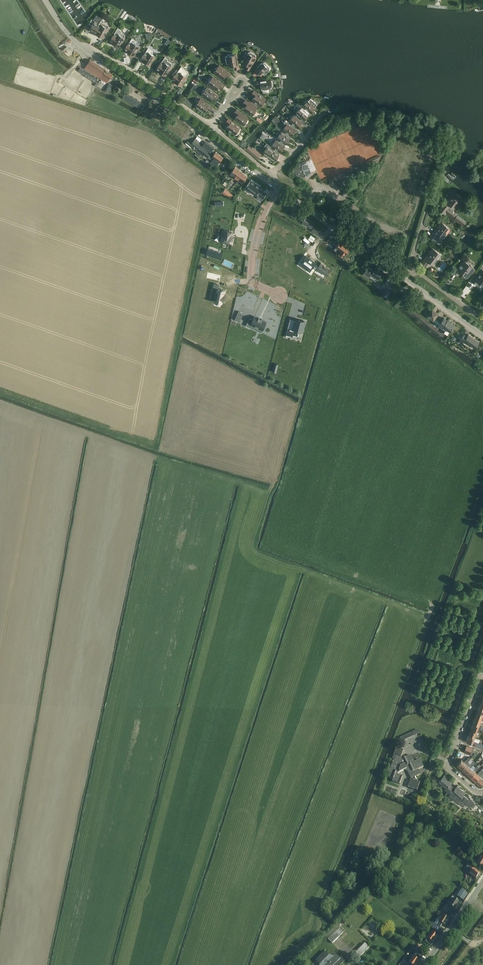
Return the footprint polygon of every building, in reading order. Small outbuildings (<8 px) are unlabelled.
[(88,23),(87,26),(91,28),(90,29),(91,29),(94,31),(97,33),(96,34),(99,35),(100,37),(101,37),(102,37),(103,38),(108,29),(108,28),(109,27),(108,25),(103,22),(101,21),(102,18),(100,17),(96,15),(93,20),(95,21),(94,22),(92,25),(88,23)] [(125,36),(125,34),(121,32),(121,30),(117,28),(114,33),(115,33),(114,34),(113,33),(110,37),(111,38),(110,40),(113,42),(112,42),(115,44),(116,46),(117,46),(118,46),(119,47),(124,38),(124,37),(125,36)] [(135,44),(136,42),(136,41),(132,38),(129,43),(128,42),(125,49),(127,50),(127,51),(130,53),(130,54),(132,55),(133,55),(134,55),(139,46),(135,44)] [(153,52),(152,51),(148,48),(145,52),(141,58),(143,60),(143,61),(146,63),(146,64),(148,65),(149,65),(150,65),(155,56),(152,54),(153,52)] [(245,52),(243,56),(245,58),(243,62),(247,65),(246,68),(249,70),(251,66),(252,64),(253,65),(255,61),(254,60),(255,57),(255,56),(256,56),(255,54),(250,51),(248,52),(248,53),(245,52)] [(234,55),(233,53),(231,54),(228,54),(226,56),(225,56),(227,64),(229,63),(229,66),(235,65),(235,69),(239,68),(237,62),(239,62),(238,58),(237,58),(236,54),(234,55)] [(171,63),(167,60),(168,59),(165,57),(161,62),(160,62),(157,68),(159,70),(159,71),(162,73),(162,74),(163,75),(165,75),(171,66),(172,64),(171,63)] [(107,83),(112,73),(90,60),(85,69),(107,83)] [(262,62),(259,64),(258,63),(255,66),(256,67),(252,72),(254,74),(257,72),(261,75),(263,73),(264,75),(270,69),(269,69),(269,67),(265,62),(262,62)] [(188,73),(188,71),(183,68),(184,68),(181,66),(177,73),(176,72),(172,78),(175,80),(174,81),(177,83),(178,84),(179,85),(180,85),(181,85),(187,77),(186,76),(187,75),(188,73)] [(228,77),(230,74),(219,66),(218,67),(216,67),(215,69),(215,71),(214,73),(222,79),(225,74),(228,77)] [(95,83),(97,79),(80,68),(78,71),(84,75),(84,76),(95,83)] [(222,88),(224,85),(213,77),(212,78),(210,78),(208,80),(209,82),(208,84),(216,90),(219,85),(222,88)] [(260,81),(256,81),(257,85),(261,84),(261,89),(262,89),(263,93),(269,92),(269,88),(272,88),(272,87),(273,85),(273,81),(270,80),(270,79),(267,80),(266,78),(263,79),(263,80),(260,81)] [(212,90),(209,88),(208,89),(207,88),(205,89),(203,90),(202,91),(203,93),(201,95),(210,101),(213,97),(216,99),(218,96),(211,91),(212,90)] [(258,94),(254,91),(252,93),(255,96),(252,100),(260,106),(261,104),(263,104),(265,102),(264,100),(265,99),(261,96),(262,94),(259,93),(258,94)] [(141,109),(144,104),(125,92),(122,98),(141,109)] [(183,98),(182,100),(191,106),(193,103),(186,98),(185,97),(183,98)] [(303,106),(310,112),(311,112),(315,107),(314,107),(317,104),(310,98),(308,101),(307,100),(307,101),(305,101),(303,103),(303,105),(303,106)] [(210,110),(212,107),(200,99),(199,100),(197,101),(196,102),(196,104),(195,106),(204,112),(207,108),(210,110)] [(252,115),(253,114),(255,113),(256,112),(256,110),(257,108),(245,100),(243,103),(246,105),(243,109),(252,115)] [(308,114),(310,112),(303,106),(301,108),(296,113),(297,113),(303,119),(304,120),(308,115),(308,114)] [(243,125),(244,123),(246,123),(247,121),(247,119),(248,118),(237,109),(235,112),(238,115),(235,119),(243,125)] [(301,122),(303,119),(297,113),(294,116),(294,115),(293,116),(291,116),(290,117),(290,120),(289,120),(297,127),(302,122),(301,122)] [(237,134),(240,130),(240,128),(239,127),(240,127),(228,119),(226,122),(229,124),(226,128),(235,134),(235,135),(237,134)] [(295,129),(297,127),(289,120),(288,122),(285,120),(284,122),(284,124),(286,125),(283,130),(284,130),(291,135),(292,135),(295,130),(295,129)] [(289,138),(291,135),(284,130),(282,133),(281,132),(277,138),(278,138),(285,143),(286,144),(290,138),(289,138)] [(187,141),(186,142),(192,148),(194,146),(196,148),(204,155),(207,157),(211,153),(210,153),(202,146),(199,143),(202,140),(197,136),(191,144),(187,141)] [(284,146),(285,143),(278,138),(276,141),(272,146),(280,152),(284,146)] [(202,146),(210,153),(214,149),(205,141),(202,146)] [(266,147),(263,152),(266,154),(267,155),(267,156),(269,158),(270,157),(275,160),(279,155),(278,154),(280,152),(272,146),(269,144),(268,144),(266,147)] [(258,159),(261,155),(251,147),(249,145),(247,147),(245,149),(258,159)] [(216,166),(223,158),(215,152),(212,156),(214,158),(210,162),(216,166)] [(310,176),(310,173),(312,173),(312,171),(310,169),(310,167),(308,165),(309,163),(305,160),(299,163),(298,166),(296,167),(296,169),(294,170),(293,172),(299,177),(303,175),(307,177),(310,176)] [(234,176),(239,169),(235,166),(230,173),(234,176)] [(238,179),(243,172),(239,169),(234,176),(238,179)] [(243,172),(238,179),(242,182),(247,176),(243,172)] [(251,179),(245,188),(254,194),(260,185),(251,179)] [(442,205),(439,210),(446,215),(446,214),(453,219),(455,215),(452,212),(454,209),(456,206),(459,202),(458,201),(461,197),(453,191),(442,206),(442,205)] [(457,216),(454,220),(460,224),(463,220),(457,216)] [(311,228),(314,223),(305,217),(302,222),(307,226),(307,225),(311,228)] [(442,240),(444,237),(443,237),(447,232),(446,232),(449,228),(441,222),(430,236),(437,241),(439,238),(442,240)] [(317,235),(320,230),(314,226),(311,231),(317,235)] [(221,234),(220,242),(232,245),(234,237),(233,237),(231,235),(232,232),(224,230),(224,234),(221,234)] [(341,241),(336,247),(341,251),(340,252),(343,255),(349,247),(341,241)] [(434,265),(435,263),(438,259),(437,258),(440,254),(432,248),(421,262),(428,267),(431,263),(434,265)] [(207,249),(205,255),(220,259),(222,253),(207,249)] [(306,256),(300,265),(309,271),(313,266),(325,275),(330,269),(321,263),(319,266),(315,263),(316,263),(306,256)] [(456,269),(453,272),(458,275),(460,272),(467,277),(471,272),(473,274),(476,270),(474,268),(463,259),(459,265),(458,265),(456,269)] [(369,266),(364,273),(369,276),(376,281),(378,278),(382,273),(375,268),(374,270),(369,266)] [(481,269),(477,274),(471,281),(476,284),(478,281),(482,285),(482,270),(481,269)] [(390,286),(393,282),(388,278),(385,283),(390,286)] [(214,283),(212,289),(214,290),(216,290),(214,301),(213,302),(222,304),(223,302),(225,302),(227,295),(224,295),(225,291),(218,289),(220,285),(219,285),(214,283)] [(386,288),(383,292),(382,293),(382,294),(387,297),(388,296),(390,292),(389,291),(386,288)] [(432,308),(426,315),(433,320),(434,320),(435,319),(439,314),(432,308)] [(250,317),(246,326),(249,327),(250,326),(250,325),(262,330),(267,322),(254,316),(253,318),(250,317)] [(450,331),(454,325),(444,318),(441,321),(440,323),(439,324),(439,325),(443,328),(442,329),(445,331),(444,333),(446,335),(450,331)] [(290,321),(286,334),(293,336),(293,334),(299,335),(299,332),(303,333),(305,326),(303,326),(304,321),(296,319),(295,323),(290,321)] [(467,336),(464,334),(460,340),(463,342),(464,341),(475,348),(479,342),(468,334),(467,336)] [(473,741),(474,737),(469,735),(466,741),(472,743),(475,744),(476,742),(473,741)] [(404,759),(401,757),(403,750),(396,748),(392,759),(393,760),(390,769),(388,769),(386,776),(393,779),(392,782),(400,784),(402,777),(397,775),(398,773),(404,770),(408,771),(411,778),(408,787),(417,790),(420,782),(419,782),(416,776),(420,775),(418,770),(423,767),(420,760),(414,762),(411,755),(404,759)] [(462,769),(466,764),(470,759),(468,757),(464,762),(461,759),(457,765),(462,769)] [(466,773),(471,768),(475,763),(473,761),(468,766),(466,764),(462,769),(466,773)] [(482,772),(482,767),(479,771),(477,774),(475,772),(471,777),(475,781),(482,772)] [(471,777),(475,772),(471,768),(466,773),(471,777)] [(445,774),(439,781),(446,787),(444,789),(447,792),(451,787),(449,785),(452,781),(445,774)] [(451,787),(447,792),(450,794),(449,795),(457,802),(459,799),(464,803),(468,798),(464,794),(465,792),(457,786),(454,789),(451,787)] [(476,878),(480,873),(473,869),(470,874),(476,878)] [(462,889),(457,896),(463,900),(468,893),(462,889)] [(455,910),(460,903),(454,899),(449,906),(455,910)] [(448,917),(444,914),(443,916),(437,926),(434,923),(431,927),(437,932),(440,928),(442,924),(445,926),(449,919),(447,918),(448,917)] [(328,939),(332,944),(332,943),(339,937),(343,932),(339,928),(328,939)] [(430,946),(437,937),(432,933),(425,942),(430,946)] [(358,959),(369,948),(365,943),(354,954),(358,959)] [(316,961),(320,964),(340,964),(345,960),(342,958),(340,959),(336,954),(334,956),(332,959),(329,956),(328,955),(325,951),(316,961)] [(422,958),(416,954),(409,964),(410,964),(409,964),(416,964),(422,958)]
